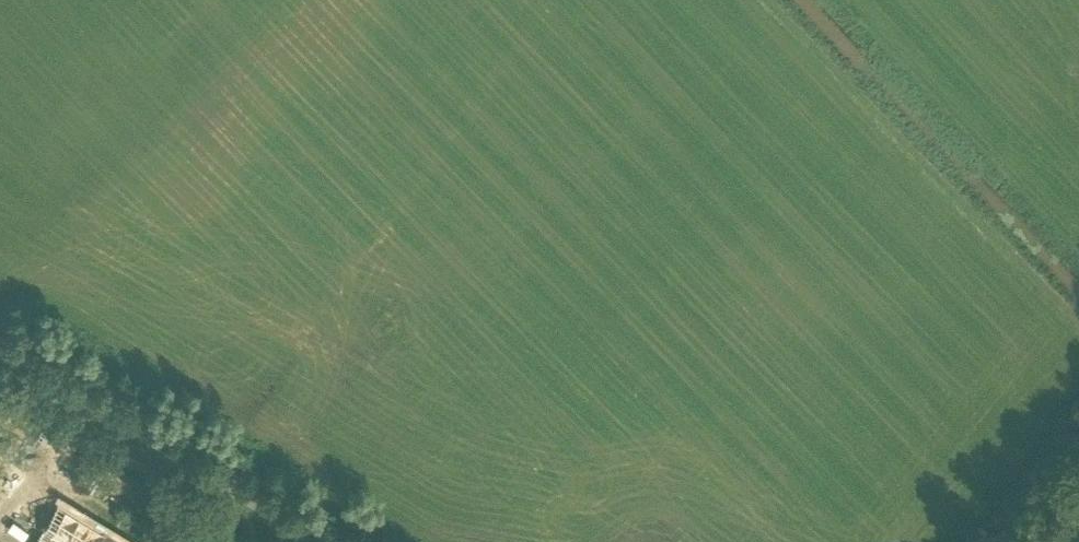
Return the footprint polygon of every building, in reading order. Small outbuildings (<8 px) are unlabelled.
[(105,534),(79,518),(65,541),(118,541),(105,534)]
